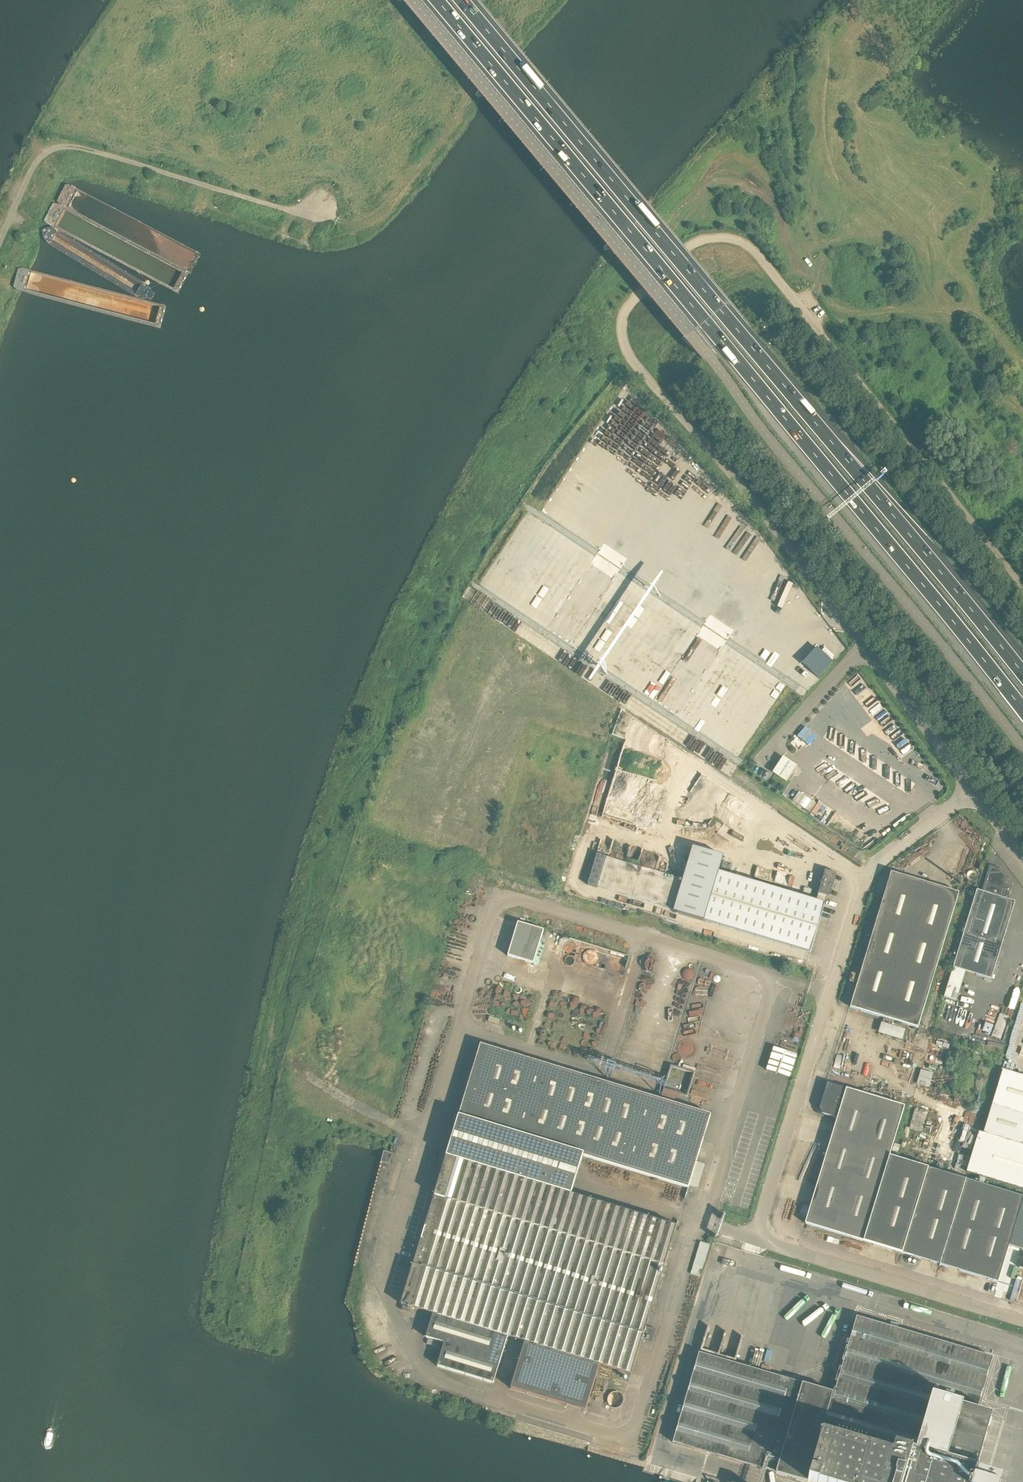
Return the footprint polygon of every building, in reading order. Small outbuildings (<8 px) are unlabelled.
[(821,650),(807,666),(824,680),(837,664),(821,650)] [(784,756),(774,771),(788,781),(798,765),(784,756)] [(810,813),(816,804),(799,792),(793,801),(810,813)] [(825,904),(797,896),(718,873),(723,856),(693,847),(683,880),(597,854),(588,885),(704,921),(810,953),(825,904)] [(957,1000),(966,971),(992,979),(1015,902),(1008,899),(1013,883),(1006,881),(1007,878),(1000,870),(1001,869),(990,865),(982,892),(977,890),(953,968),(953,967),(944,996),(957,1000)] [(830,897),(837,874),(825,870),(818,894),(830,897)] [(918,1028),(953,913),(959,893),(891,873),(850,1007),(918,1028)] [(518,924),(509,956),(534,964),(544,931),(518,924)] [(904,1040),(907,1029),(883,1022),(880,1032),(904,1040)] [(646,1326),(677,1227),(572,1195),(584,1152),(688,1188),(689,1185),(695,1187),(699,1176),(701,1177),(704,1166),(696,1163),(711,1115),(481,1045),(402,1305),(403,1305),(401,1310),(410,1312),(411,1308),(433,1315),(426,1338),(445,1344),(438,1366),(493,1383),(507,1338),(525,1344),(512,1389),(585,1411),(588,1403),(599,1365),(613,1369),(632,1374),(642,1339),(652,1342),(656,1329),(646,1326)] [(790,1078),(797,1055),(774,1048),(766,1070),(790,1078)] [(918,1082),(930,1086),(934,1073),(922,1069),(918,1082)] [(1003,1071),(983,1134),(979,1133),(967,1173),(1022,1190),(1022,1077),(1003,1071)] [(837,1086),(827,1083),(820,1109),(822,1114),(837,1118),(805,1224),(998,1282),(1009,1246),(1022,1250),(1022,1247),(1022,1198),(890,1158),(906,1107),(837,1086)] [(692,1274),(703,1276),(710,1243),(700,1241),(692,1274)] [(775,1472),(808,1481),(1000,1481),(975,1473),(992,1415),(977,1411),(993,1357),(857,1317),(842,1369),(835,1393),(803,1384),(699,1353),(673,1442),(775,1472)]
